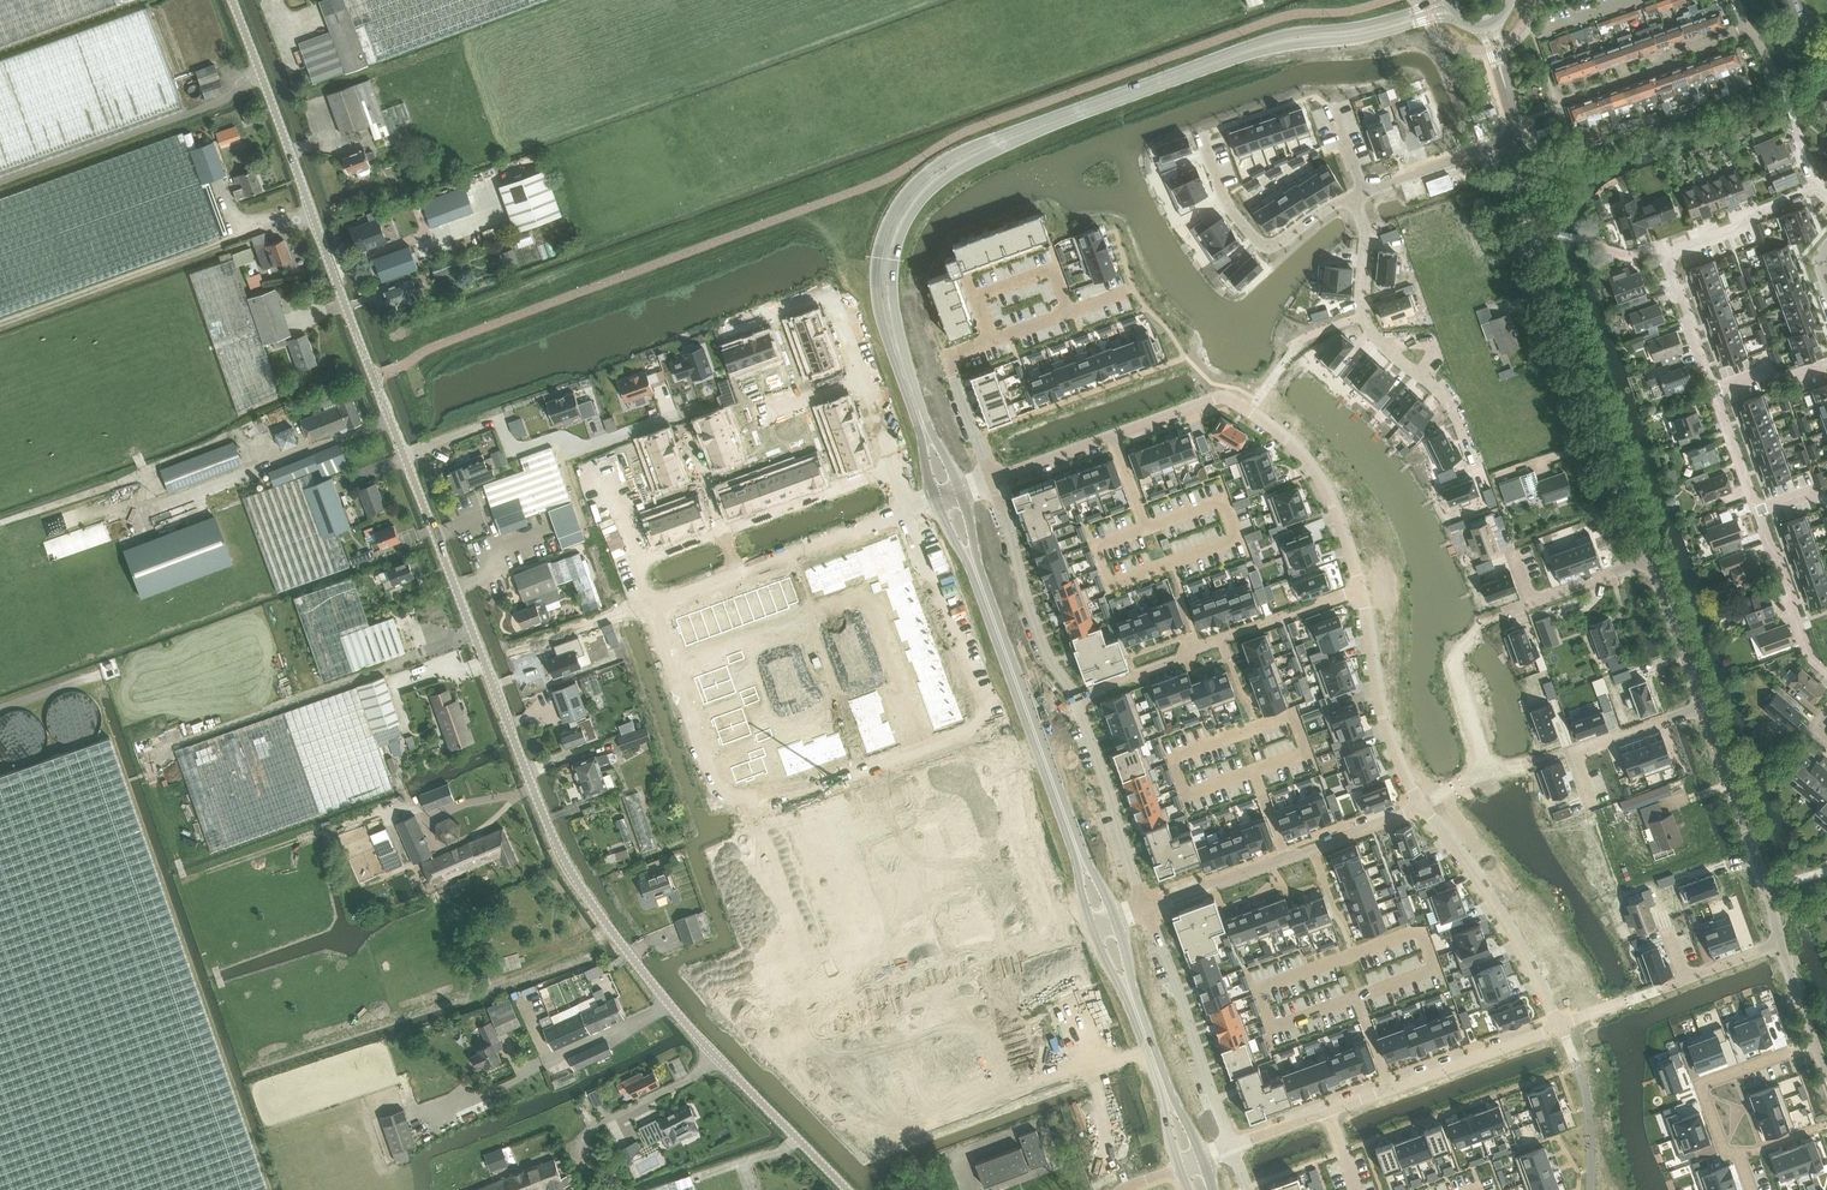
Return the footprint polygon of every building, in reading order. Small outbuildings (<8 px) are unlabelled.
[(131,0),(0,0),(0,48),(131,0)] [(307,57),(315,80),(346,69),(347,73),(370,65),(369,64),(544,0),(322,0),(319,1),(331,31),(302,42),(307,57)] [(1671,0),(1664,0),(1656,3),(1658,8),(1659,11),(1673,6),(1671,0)] [(1769,0),(1771,5),(1775,7),(1777,6),(1792,43),(1813,34),(1799,0),(1769,0)] [(1656,3),(1648,6),(1650,11),(1658,8),(1656,3)] [(1688,6),(1689,10),(1699,36),(1712,31),(1704,8),(1698,10),(1696,3),(1688,6)] [(1723,18),(1721,13),(1719,14),(1718,9),(1718,8),(1718,7),(1718,5),(1717,4),(1716,3),(1714,3),(1712,3),(1712,4),(1711,5),(1704,8),(1712,31),(1726,26),(1724,22),(1727,22),(1725,17),(1723,18)] [(146,6),(9,55),(0,58),(0,177),(47,161),(185,111),(146,6)] [(1629,19),(1639,15),(1637,10),(1627,13),(1629,19)] [(1684,15),(1677,17),(1685,41),(1699,36),(1689,10),(1683,12),(1684,15)] [(1627,13),(1611,19),(1613,27),(1614,27),(1613,24),(1629,19),(1627,13)] [(1677,17),(1679,24),(1665,29),(1671,46),(1685,41),(1677,17)] [(1611,19),(1597,24),(1599,29),(1607,27),(1607,29),(1613,27),(1611,19)] [(1665,29),(1663,22),(1649,27),(1657,50),(1671,46),(1665,29)] [(1591,26),(1583,28),(1588,42),(1595,40),(1591,26)] [(1636,39),(1641,56),(1657,50),(1649,27),(1635,32),(1637,38),(1636,39)] [(1579,30),(1584,44),(1588,42),(1583,28),(1579,30)] [(1558,39),(1557,39),(1558,44),(1572,39),(1569,33),(1558,38),(1558,39)] [(1631,33),(1617,38),(1620,45),(1619,45),(1625,61),(1641,56),(1636,39),(1633,40),(1631,33)] [(1551,41),(1549,42),(1553,54),(1561,51),(1558,44),(1557,39),(1551,41)] [(1619,45),(1606,50),(1612,66),(1625,61),(1619,45)] [(1600,52),(1592,54),(1598,71),(1612,66),(1606,50),(1604,46),(1599,48),(1600,52)] [(1737,48),(1724,52),(1729,69),(1734,82),(1736,88),(1748,84),(1745,75),(1737,78),(1734,67),(1742,64),(1737,48)] [(1592,54),(1590,50),(1577,54),(1579,59),(1584,75),(1598,71),(1592,54)] [(1715,74),(1717,79),(1723,77),(1721,71),(1729,69),(1724,52),(1709,57),(1715,74)] [(1578,59),(1577,54),(1563,59),(1571,80),(1584,75),(1579,59),(1578,59)] [(1718,81),(1717,79),(1715,74),(1709,57),(1696,62),(1704,85),(1710,83),(1710,84),(1718,81)] [(1553,68),(1551,69),(1557,85),(1571,80),(1563,59),(1551,63),(1553,68)] [(1697,87),(1704,85),(1696,62),(1682,67),(1687,83),(1690,90),(1692,94),(1699,92),(1697,87)] [(214,64),(195,71),(205,98),(224,92),(214,64)] [(1690,90),(1687,83),(1682,67),(1669,71),(1674,88),(1676,94),(1690,90)] [(1662,100),(1669,97),(1667,90),(1674,88),(1669,71),(1652,77),(1658,93),(1660,93),(1662,100)] [(1658,93),(1652,77),(1636,83),(1643,103),(1644,105),(1658,100),(1655,94),(1658,93)] [(396,124),(410,119),(404,102),(389,108),(382,111),(371,79),(356,84),(329,94),(344,136),(371,126),(376,140),(383,137),(399,131),(396,124)] [(1643,103),(1636,83),(1623,87),(1628,104),(1635,101),(1636,106),(1643,103)] [(1623,87),(1609,92),(1614,109),(1628,104),(1623,87)] [(1387,91),(1379,94),(1384,107),(1392,104),(1387,91)] [(1595,97),(1601,113),(1609,110),(1615,130),(1616,133),(1622,131),(1621,128),(1619,122),(1614,109),(1609,92),(1595,97)] [(1582,101),(1587,118),(1601,113),(1595,97),(1582,101)] [(1592,131),(1590,127),(1587,118),(1582,101),(1568,106),(1573,123),(1580,120),(1581,125),(1586,140),(1587,143),(1595,140),(1594,137),(1592,131)] [(1680,106),(1682,111),(1695,106),(1694,101),(1680,106)] [(1408,104),(1400,107),(1406,123),(1414,121),(1420,139),(1421,140),(1436,134),(1436,133),(1427,109),(1427,108),(1426,105),(1411,111),(1408,104)] [(1495,106),(1473,113),(1475,120),(1497,113),(1495,106)] [(1301,108),(1290,112),(1299,139),(1311,135),(1302,107),(1301,108)] [(1289,112),(1278,115),(1278,116),(1286,141),(1297,137),(1298,140),(1299,139),(1290,112),(1289,112)] [(1381,118),(1366,124),(1378,156),(1393,150),(1390,142),(1386,132),(1386,131),(1394,128),(1388,112),(1380,115),(1381,118)] [(248,113),(242,115),(246,124),(251,122),(248,113)] [(1278,116),(1266,120),(1275,145),(1286,141),(1278,116)] [(1266,120),(1255,124),(1263,148),(1275,145),(1266,120)] [(1255,124),(1243,127),(1253,155),(1251,150),(1262,146),(1263,149),(1263,148),(1255,124)] [(1597,124),(1590,127),(1592,131),(1594,137),(1595,140),(1601,138),(1597,124)] [(1231,131),(1240,159),(1253,155),(1243,127),(1232,131),(1231,131)] [(1546,128),(1537,130),(1538,137),(1547,135),(1546,128)] [(226,142),(222,130),(216,133),(220,144),(226,142)] [(183,134),(183,132),(0,199),(0,315),(220,236),(227,233),(209,181),(225,175),(213,141),(196,147),(190,132),(183,134)] [(1187,136),(1155,146),(1160,161),(1157,162),(1160,170),(1176,165),(1174,157),(1192,151),(1187,136)] [(1756,155),(1761,153),(1768,171),(1791,161),(1783,142),(1777,145),(1774,138),(1753,147),(1756,155)] [(374,151),(367,153),(365,148),(357,151),(358,152),(344,157),(350,173),(359,170),(361,175),(363,176),(370,174),(371,171),(369,166),(371,166),(369,158),(375,156),(374,151)] [(1771,192),(1799,181),(1791,161),(1768,171),(1774,184),(1769,186),(1771,192)] [(1328,164),(1317,171),(1331,193),(1342,186),(1328,164)] [(1177,166),(1162,173),(1165,181),(1167,181),(1173,194),(1202,181),(1196,167),(1181,174),(1177,166)] [(236,199),(261,190),(254,169),(242,173),(240,169),(233,172),(234,176),(233,177),(236,184),(240,182),(242,188),(233,191),(236,199)] [(546,169),(501,186),(517,231),(563,215),(546,169)] [(1741,181),(1737,169),(1723,174),(1735,207),(1740,205),(1738,201),(1748,198),(1746,194),(1754,191),(1749,178),(1741,181)] [(1317,171),(1306,177),(1320,200),(1330,193),(1330,194),(1331,193),(1317,171)] [(1449,174),(1426,182),(1431,195),(1454,188),(1449,174)] [(1730,208),(1735,207),(1723,174),(1709,179),(1720,208),(1728,205),(1730,208)] [(1296,182),(1295,182),(1310,206),(1320,200),(1306,177),(1296,183),(1296,182)] [(1712,211),(1720,208),(1709,179),(1696,184),(1708,217),(1713,215),(1712,211)] [(1202,181),(1173,194),(1179,207),(1177,208),(1181,216),(1197,209),(1193,201),(1208,194),(1202,181)] [(1284,186),(1283,186),(1299,211),(1308,205),(1309,207),(1310,206),(1295,182),(1285,188),(1284,186)] [(1701,215),(1702,219),(1708,217),(1696,184),(1682,189),(1692,218),(1701,215)] [(465,186),(422,202),(432,228),(474,212),(465,186)] [(1283,186),(1273,193),(1288,218),(1289,218),(1289,217),(1299,211),(1283,186)] [(1273,193),(1262,200),(1278,225),(1288,218),(1273,193)] [(1676,215),(1669,196),(1637,207),(1644,226),(1676,215)] [(1615,206),(1627,238),(1646,231),(1637,207),(1636,205),(1634,199),(1615,206)] [(1263,202),(1253,209),(1267,231),(1277,225),(1278,225),(1262,200),(1263,202)] [(1804,207),(1779,216),(1783,230),(1810,220),(1807,212),(1806,213),(1804,207)] [(380,209),(368,214),(371,222),(352,229),(360,251),(387,241),(379,220),(383,218),(380,209)] [(1606,209),(1599,212),(1601,218),(1608,216),(1606,209)] [(930,279),(929,279),(929,281),(939,308),(940,310),(944,322),(945,324),(950,336),(949,337),(950,338),(952,338),(952,337),(964,333),(966,332),(969,331),(970,331),(971,331),(971,330),(974,329),(972,324),(970,318),(955,276),(954,275),(955,275),(958,274),(965,272),(963,268),(1044,239),(1049,237),(1042,215),(1041,214),(1042,214),(1041,212),(1039,213),(1027,218),(1025,218),(1025,219),(1024,219),(998,228),(996,229),(984,233),(982,234),(970,239),(970,238),(968,239),(955,244),(954,244),(954,246),(957,253),(957,255),(954,256),(946,259),(950,271),(949,272),(930,279)] [(1205,220),(1191,230),(1196,237),(1197,236),(1205,248),(1232,230),(1231,230),(1223,218),(1210,227),(1205,220)] [(1814,235),(1812,229),(1813,228),(1810,220),(1783,230),(1789,244),(1814,235)] [(1761,222),(1754,225),(1759,238),(1766,236),(1761,222)] [(1100,226),(1072,236),(1077,248),(1105,238),(1104,238),(1100,226)] [(1397,229),(1381,234),(1384,242),(1400,237),(1397,229)] [(1232,230),(1205,248),(1213,261),(1212,261),(1217,269),(1231,259),(1226,252),(1240,243),(1232,230)] [(529,233),(516,238),(520,247),(533,242),(529,233)] [(262,234),(251,238),(262,269),(291,259),(283,239),(266,244),(262,234)] [(1759,238),(1762,246),(1769,243),(1766,236),(1759,238)] [(1105,238),(1077,248),(1081,260),(1109,250),(1105,238)] [(411,245),(376,258),(384,280),(419,268),(411,245)] [(1786,245),(1763,253),(1762,254),(1767,268),(1792,259),(1789,250),(1788,250),(1786,245)] [(197,271),(189,274),(237,412),(245,409),(273,396),(280,392),(278,388),(263,344),(272,341),(275,349),(288,344),(285,337),(290,335),(274,289),(247,298),(236,265),(254,259),(250,246),(219,257),(221,263),(197,271)] [(1109,250),(1081,260),(1087,259),(1091,269),(1113,261),(1109,251),(1109,250)] [(1380,251),(1377,282),(1394,284),(1395,273),(1401,274),(1402,264),(1397,263),(1396,263),(1397,252),(1380,251)] [(1734,253),(1727,255),(1730,262),(1736,259),(1734,253)] [(1233,262),(1220,274),(1226,280),(1228,278),(1239,290),(1263,267),(1252,255),(1238,268),(1233,262)] [(1795,265),(1792,259),(1767,268),(1772,281),(1796,272),(1793,266),(1795,265)] [(1692,274),(1690,274),(1694,283),(1721,274),(1716,260),(1690,269),(1692,274)] [(1113,261),(1091,269),(1095,282),(1117,273),(1113,261)] [(1325,266),(1323,280),(1351,283),(1353,268),(1325,266)] [(1753,273),(1750,266),(1743,268),(1746,276),(1753,273)] [(1633,303),(1632,304),(1632,305),(1645,300),(1642,293),(1646,292),(1638,271),(1630,275),(1627,268),(1608,274),(1613,286),(1616,285),(1622,301),(1631,297),(1633,303)] [(1776,295),(1777,295),(1802,286),(1799,277),(1798,278),(1796,272),(1772,281),(1771,282),(1776,295)] [(260,273),(247,278),(250,286),(250,288),(263,283),(260,273)] [(1748,282),(1755,279),(1753,273),(1746,276),(1748,282)] [(1721,274),(1694,283),(1697,292),(1699,292),(1700,296),(1725,287),(1721,274)] [(1745,280),(1743,274),(1735,276),(1737,283),(1745,280)] [(391,306),(411,299),(408,290),(416,288),(413,279),(405,282),(404,279),(395,282),(396,285),(385,289),(388,298),(387,299),(388,303),(390,304),(391,306)] [(1323,280),(1322,295),(1350,298),(1351,283),(1323,280)] [(1740,290),(1747,288),(1745,280),(1737,283),(1740,290)] [(1398,298),(1379,305),(1385,321),(1394,318),(1396,323),(1406,320),(1404,314),(1416,310),(1410,294),(1415,293),(1412,284),(1396,290),(1398,298)] [(1777,295),(1782,308),(1807,299),(1802,286),(1777,295)] [(1725,287),(1700,296),(1702,301),(1700,301),(1703,310),(1730,301),(1725,287)] [(1763,300),(1761,293),(1753,296),(1756,303),(1763,300)] [(1812,313),(1807,299),(1782,308),(1787,322),(1812,313)] [(1647,306),(1645,300),(1632,305),(1632,304),(1620,308),(1623,316),(1630,314),(1637,331),(1664,321),(1657,303),(1647,306)] [(1758,309),(1766,307),(1763,300),(1756,303),(1758,309)] [(1730,301),(1703,310),(1706,319),(1708,319),(1710,323),(1735,314),(1730,301)] [(1754,307),(1752,301),(1745,303),(1747,310),(1754,307)] [(1489,306),(1477,311),(1482,324),(1487,339),(1496,336),(1502,353),(1519,347),(1507,314),(1493,319),(1489,306)] [(1750,317),(1757,315),(1754,307),(1747,310),(1750,317)] [(1327,309),(1311,313),(1313,322),(1330,317),(1327,309)] [(803,317),(789,322),(793,333),(821,322),(818,312),(810,314),(809,312),(802,315),(803,317)] [(1817,326),(1812,313),(1787,322),(1792,335),(1810,329),(1811,329),(1811,328),(1817,326)] [(1735,314),(1710,323),(1711,327),(1709,328),(1712,337),(1740,327),(1735,314)] [(1773,327),(1770,320),(1763,322),(1766,330),(1773,327)] [(821,322),(793,333),(797,343),(825,332),(823,326),(821,322)] [(1740,327),(1712,337),(1716,346),(1718,345),(1719,350),(1745,341),(1740,327)] [(1764,334),(1761,328),(1755,330),(1757,337),(1764,334)] [(1147,329),(1135,334),(1145,363),(1158,359),(1155,351),(1159,350),(1156,341),(1152,342),(1147,329)] [(1792,336),(1786,338),(1791,351),(1817,341),(1814,333),(1813,334),(1811,329),(1810,329),(1792,335),(1792,336)] [(758,335),(758,336),(768,363),(780,359),(770,331),(758,336),(758,335)] [(1681,350),(1674,332),(1660,337),(1658,331),(1643,337),(1646,345),(1651,343),(1657,359),(1661,358),(1664,364),(1679,358),(1677,352),(1681,350)] [(825,332),(797,343),(800,353),(829,343),(825,333),(826,333),(825,332)] [(306,334),(288,340),(299,370),(316,364),(306,334)] [(1136,340),(1124,344),(1133,368),(1144,363),(1145,364),(1145,363),(1135,334),(1134,334),(1136,340)] [(1342,334),(1320,360),(1331,370),(1330,371),(1337,377),(1348,364),(1342,358),(1354,344),(1342,334)] [(1757,337),(1760,343),(1766,341),(1764,334),(1757,337)] [(758,336),(746,340),(756,368),(768,363),(758,336)] [(746,340),(735,344),(745,372),(744,369),(755,365),(756,368),(746,340)] [(1745,341),(1719,350),(1721,355),(1719,356),(1722,365),(1750,355),(1745,341)] [(1819,349),(1820,349),(1817,341),(1791,351),(1796,365),(1821,355),(1819,349)] [(829,343),(800,353),(801,353),(803,352),(807,361),(804,362),(804,363),(833,353),(829,343)] [(735,344),(723,349),(733,376),(745,372),(735,344)] [(1112,347),(1121,372),(1133,368),(1124,344),(1113,348),(1112,347)] [(687,359),(674,364),(679,378),(691,374),(692,373),(694,379),(713,372),(704,347),(685,353),(687,359)] [(1112,347),(1100,352),(1109,374),(1109,373),(1119,370),(1120,372),(1121,372),(1112,347)] [(1778,356),(1776,348),(1769,351),(1772,358),(1778,356)] [(1087,350),(1075,355),(1085,382),(1096,378),(1097,378),(1087,350)] [(1087,350),(1097,378),(1109,374),(1100,352),(1089,356),(1087,350)] [(833,353),(804,363),(808,374),(836,363),(833,353)] [(1064,358),(1064,359),(1074,386),(1085,382),(1075,355),(1077,360),(1066,364),(1064,358)] [(1781,361),(1778,356),(1772,358),(1774,364),(1781,361)] [(1064,359),(1052,363),(1063,393),(1064,393),(1063,390),(1074,386),(1064,359)] [(1354,366),(1343,379),(1350,385),(1351,384),(1362,393),(1383,368),(1371,359),(1361,372),(1354,366)] [(1053,367),(1042,371),(1051,398),(1058,395),(1063,393),(1052,363),(1053,367)] [(1686,365),(1669,372),(1666,365),(1647,372),(1652,385),(1662,381),(1667,394),(1693,384),(1686,365)] [(995,367),(971,376),(971,377),(972,377),(973,382),(974,383),(976,388),(975,388),(976,389),(1005,378),(999,380),(995,369),(995,368),(995,367)] [(1383,368),(1362,393),(1374,403),(1373,404),(1379,409),(1390,396),(1384,391),(1394,378),(1383,369),(1383,368)] [(632,378),(620,382),(626,401),(635,398),(637,405),(647,402),(644,395),(646,394),(654,392),(651,384),(660,381),(657,371),(648,375),(647,372),(639,375),(632,377),(632,378)] [(1042,374),(1030,379),(1038,402),(1050,398),(1051,398),(1042,371),(1041,371),(1042,374)] [(724,395),(718,397),(721,405),(722,407),(737,402),(729,378),(719,381),(724,395)] [(1005,378),(976,389),(976,390),(976,389),(978,394),(978,396),(980,400),(980,401),(1009,391),(1005,378)] [(1810,390),(1815,405),(1826,400),(1826,384),(1810,390)] [(340,400),(336,390),(320,397),(326,410),(301,420),(310,441),(339,429),(344,432),(348,430),(349,427),(362,422),(352,396),(340,400)] [(1009,391),(980,401),(980,402),(981,402),(982,407),(983,408),(985,413),(984,413),(985,413),(1014,403),(1013,402),(1008,404),(1004,393),(1009,391)] [(1394,398),(1382,411),(1389,416),(1390,415),(1395,420),(1401,425),(1422,401),(1411,391),(1400,404),(1394,398)] [(547,401),(547,402),(554,423),(555,423),(555,422),(581,413),(581,414),(583,419),(597,414),(592,399),(579,404),(575,392),(574,392),(574,393),(565,396),(564,395),(557,398),(557,399),(548,402),(547,401)] [(1789,401),(1786,393),(1780,396),(1782,403),(1789,401)] [(1742,412),(1744,418),(1769,408),(1764,394),(1736,404),(1740,413),(1742,412)] [(1794,403),(1800,400),(1798,394),(1791,396),(1794,403)] [(848,398),(819,409),(823,420),(852,409),(852,408),(852,409),(848,398)] [(1815,405),(1820,418),(1826,416),(1826,400),(1815,405)] [(1422,401),(1401,425),(1411,435),(1410,436),(1417,442),(1428,429),(1422,424),(1433,412),(1423,402),(1422,401)] [(1014,403),(985,413),(985,414),(987,419),(986,419),(987,420),(989,425),(989,426),(1018,416),(1018,415),(1014,403)] [(1769,408),(1744,418),(1745,421),(1743,422),(1746,431),(1774,422),(1769,408)] [(726,409),(699,419),(703,430),(703,431),(731,421),(726,409)] [(852,409),(823,420),(827,430),(856,419),(852,409)] [(1681,445),(1698,439),(1695,432),(1701,430),(1698,422),(1700,421),(1697,411),(1673,420),(1676,429),(1673,430),(1676,439),(1678,438),(1681,445)] [(1808,423),(1805,415),(1797,418),(1800,426),(1808,423)] [(613,416),(604,419),(608,433),(618,429),(613,416)] [(521,418),(509,423),(513,434),(517,438),(527,434),(521,418)] [(856,419),(827,430),(831,440),(859,430),(856,420),(856,419)] [(1246,435),(1220,419),(1211,434),(1236,450),(1246,435)] [(731,421),(703,431),(707,442),(735,432),(732,433),(728,422),(731,421)] [(1795,421),(1788,424),(1790,431),(1798,428),(1795,421)] [(1774,422),(1746,431),(1750,440),(1751,439),(1753,444),(1779,435),(1774,422)] [(1803,432),(1810,429),(1808,423),(1800,426),(1803,432)] [(1790,431),(1792,437),(1800,434),(1798,428),(1790,431)] [(668,430),(641,440),(645,452),(673,442),(672,441),(668,430)] [(859,430),(831,440),(834,439),(837,448),(834,449),(835,450),(863,440),(859,430)] [(735,432),(707,442),(708,443),(712,454),(739,444),(735,432)] [(1176,436),(1186,464),(1198,459),(1188,432),(1177,436),(1176,436)] [(1444,432),(1430,439),(1444,466),(1462,457),(1457,446),(1453,449),(1444,432)] [(1204,434),(1196,437),(1202,453),(1210,450),(1204,434)] [(1779,435),(1753,444),(1755,449),(1753,449),(1756,458),(1758,458),(1783,449),(1779,435)] [(1176,436),(1165,440),(1175,468),(1186,464),(1176,436)] [(863,440),(835,450),(838,460),(867,450),(863,440)] [(1164,441),(1153,445),(1163,472),(1164,473),(1175,469),(1175,468),(1165,440),(1164,441)] [(1717,450),(1716,451),(1713,441),(1684,451),(1688,462),(1691,460),(1694,468),(1720,459),(1717,450)] [(169,492),(242,464),(233,442),(161,469),(169,492)] [(673,442),(645,452),(649,464),(677,454),(673,442)] [(1818,450),(1815,442),(1808,444),(1811,452),(1818,450)] [(340,444),(315,454),(270,471),(275,485),(320,467),(324,477),(349,467),(340,444)] [(739,444),(712,454),(716,466),(741,457),(737,445),(739,444)] [(1142,448),(1142,449),(1152,476),(1163,472),(1153,445),(1142,449),(1142,448)] [(525,470),(484,484),(492,506),(491,506),(492,507),(519,497),(527,516),(527,517),(550,509),(572,502),(571,500),(553,446),(525,456),(521,457),(525,470)] [(496,451),(491,453),(494,460),(495,465),(496,467),(501,465),(509,462),(503,448),(496,451)] [(1808,455),(1806,448),(1799,450),(1801,457),(1808,455)] [(1130,453),(1139,478),(1140,478),(1150,474),(1151,477),(1152,476),(1142,449),(1130,453)] [(1758,458),(1756,458),(1759,467),(1761,466),(1763,471),(1788,462),(1783,449),(1758,458)] [(867,450),(838,460),(842,471),(871,461),(867,450)] [(1238,453),(1225,458),(1228,465),(1237,462),(1242,475),(1246,474),(1272,464),(1270,458),(1272,457),(1270,451),(1267,452),(1267,451),(1243,460),(1241,452),(1238,453)] [(456,469),(448,472),(452,483),(489,469),(486,462),(483,454),(455,465),(456,469)] [(677,454),(649,464),(653,475),(681,465),(677,454)] [(1801,457),(1804,463),(1810,461),(1808,455),(1801,457)] [(816,456),(803,461),(812,486),(825,481),(816,456)] [(1114,459),(1102,463),(1112,491),(1123,487),(1124,487),(1114,459)] [(791,462),(801,490),(812,486),(803,461),(792,465),(791,462)] [(791,462),(779,466),(789,494),(801,490),(791,462)] [(1788,462),(1763,471),(1765,476),(1762,476),(1766,486),(1793,476),(1788,462)] [(1101,464),(1090,468),(1100,495),(1111,491),(1111,492),(1112,491),(1102,463),(1101,464)] [(1246,474),(1242,475),(1249,496),(1253,495),(1259,492),(1265,491),(1262,483),(1277,478),(1277,477),(1279,476),(1276,470),(1274,470),(1272,464),(1246,474)] [(681,465),(653,475),(658,487),(685,477),(681,465)] [(779,466),(768,471),(778,498),(789,494),(779,466)] [(489,469),(452,483),(457,494),(475,486),(475,485),(497,477),(493,467),(489,469)] [(1079,472),(1089,499),(1087,494),(1088,494),(1098,490),(1099,496),(1100,495),(1090,468),(1080,471),(1079,472)] [(1457,476),(1454,468),(1438,473),(1441,481),(1457,476)] [(1676,470),(1667,473),(1671,485),(1680,482),(1676,470)] [(768,471),(756,475),(766,502),(778,498),(768,471)] [(1534,471),(1520,476),(1527,494),(1541,489),(1538,482),(1534,471)] [(1725,472),(1710,478),(1707,471),(1685,479),(1688,487),(1698,483),(1705,501),(1732,491),(1725,472)] [(1823,478),(1821,471),(1814,473),(1817,481),(1823,478)] [(301,477),(272,487),(243,497),(277,593),(315,579),(351,566),(338,532),(351,527),(332,477),(316,483),(312,472),(301,477)] [(1069,475),(1067,476),(1077,504),(1079,503),(1087,500),(1089,499),(1079,472),(1077,472),(1069,475)] [(1564,472),(1538,482),(1541,489),(1546,502),(1572,493),(1564,472)] [(756,475),(745,479),(755,507),(755,506),(766,502),(756,475)] [(1055,478),(1066,508),(1065,505),(1075,502),(1075,501),(1076,504),(1077,504),(1067,476),(1066,476),(1066,477),(1056,480),(1055,478)] [(1520,476),(1500,483),(1506,502),(1527,495),(1527,494),(1520,476)] [(1014,493),(1013,493),(1013,494),(1014,498),(1018,508),(1018,507),(1022,518),(1022,519),(1026,518),(1029,524),(1025,526),(1025,527),(1029,538),(1029,539),(1054,530),(1052,524),(1058,521),(1054,512),(1059,510),(1063,522),(1070,519),(1066,508),(1055,478),(1054,478),(1055,481),(1049,483),(1048,481),(1047,481),(1030,487),(1029,488),(1029,487),(1020,491),(1014,493)] [(745,479),(733,483),(743,511),(755,507),(745,479)] [(1473,479),(1445,489),(1450,504),(1460,500),(1462,506),(1471,502),(1469,497),(1479,494),(1473,479)] [(360,489),(369,514),(386,508),(385,506),(386,504),(385,499),(383,499),(376,483),(360,489)] [(733,483),(720,488),(730,515),(742,511),(743,511),(733,483)] [(1298,487),(1268,498),(1273,512),(1303,501),(1298,487)] [(1491,488),(1483,491),(1489,507),(1497,504),(1491,488)] [(1248,496),(1233,502),(1236,510),(1251,504),(1249,498),(1248,497),(1248,496)] [(519,497),(492,507),(495,516),(499,527),(526,516),(519,497)] [(684,501),(683,501),(693,529),(700,526),(706,524),(697,499),(685,504),(684,501)] [(683,501),(672,505),(682,533),(693,529),(683,501)] [(1303,501),(1273,512),(1278,526),(1308,515),(1303,501)] [(572,502),(550,509),(563,548),(585,540),(572,502)] [(672,505),(660,510),(670,537),(682,533),(672,505)] [(660,510),(647,514),(657,542),(663,540),(670,537),(660,510)] [(1475,537),(1469,539),(1473,549),(1479,547),(1482,556),(1498,550),(1491,531),(1499,529),(1493,512),(1485,515),(1486,517),(1470,523),(1475,537)] [(1704,517),(1706,522),(1713,520),(1712,514),(1704,517)] [(1785,533),(1787,538),(1812,529),(1807,515),(1780,524),(1783,533),(1785,533)] [(214,516),(123,550),(140,595),(231,561),(214,516)] [(1741,539),(1742,538),(1735,518),(1707,528),(1714,548),(1725,545),(1727,552),(1743,546),(1741,539)] [(367,536),(366,537),(369,545),(372,543),(375,551),(381,548),(401,541),(395,525),(376,533),(367,536)] [(373,526),(364,530),(367,536),(376,533),(373,526)] [(1260,529),(1245,534),(1248,542),(1263,536),(1260,530),(1260,529)] [(1292,529),(1277,535),(1284,555),(1315,544),(1310,531),(1295,536),(1292,529)] [(1812,529),(1787,538),(1788,542),(1787,542),(1790,552),(1817,542),(1812,529)] [(1054,530),(1029,539),(1031,539),(1035,550),(1034,550),(1035,551),(1058,542),(1054,530)] [(856,549),(855,550),(855,551),(856,551),(864,573),(863,573),(865,579),(877,575),(881,584),(887,582),(889,588),(887,588),(887,589),(890,588),(912,580),(912,581),(914,580),(914,579),(913,579),(909,568),(910,568),(909,566),(906,559),(902,548),(897,534),(881,540),(863,547),(863,546),(862,547),(863,549),(857,552),(856,549)] [(1589,534),(1576,539),(1586,567),(1588,566),(1599,562),(1600,562),(1590,534),(1589,534)] [(1162,539),(1161,540),(1163,547),(1164,549),(1171,546),(1170,544),(1169,543),(1168,540),(1167,537),(1162,539)] [(1576,542),(1563,547),(1572,572),(1584,568),(1586,575),(1591,573),(1588,566),(1586,567),(1576,539),(1575,539),(1576,542)] [(1058,542),(1035,551),(1037,557),(1039,563),(1065,553),(1062,554),(1058,542)] [(1817,542),(1790,552),(1793,561),(1795,560),(1797,565),(1822,556),(1817,542)] [(1315,544),(1284,555),(1289,569),(1288,569),(1291,577),(1306,571),(1303,564),(1320,558),(1315,545),(1315,544)] [(1550,552),(1549,552),(1558,577),(1559,577),(1572,572),(1563,547),(1550,552)] [(370,550),(354,556),(357,563),(373,557),(370,550)] [(1719,559),(1722,568),(1725,575),(1731,572),(1735,583),(1745,579),(1745,580),(1762,574),(1755,555),(1746,558),(1743,550),(1737,553),(1719,559)] [(855,551),(846,555),(854,577),(863,573),(864,573),(856,551),(855,551)] [(580,552),(551,563),(553,568),(559,583),(573,577),(586,610),(600,605),(583,558),(580,552)] [(1259,552),(1252,554),(1254,559),(1256,566),(1263,563),(1259,552)] [(1065,553),(1039,563),(1041,568),(1043,575),(1073,564),(1072,564),(1070,565),(1065,553)] [(839,557),(836,558),(844,581),(847,579),(854,577),(846,555),(839,557)] [(1822,556),(1797,565),(1798,569),(1796,570),(1799,579),(1826,570),(1822,556)] [(836,558),(825,562),(835,590),(846,586),(844,581),(836,558)] [(1479,573),(1495,567),(1492,559),(1476,565),(1479,573)] [(380,572),(387,590),(397,587),(396,583),(414,576),(409,561),(380,572)] [(550,561),(515,574),(525,600),(526,600),(558,588),(551,569),(553,568),(551,563),(550,561)] [(825,562),(815,566),(823,588),(826,593),(835,590),(825,562)] [(1073,564),(1043,575),(1044,576),(1044,575),(1048,587),(1077,577),(1073,564)] [(815,566),(804,570),(812,592),(823,588),(815,566)] [(1250,574),(1252,579),(1259,577),(1257,569),(1249,572),(1250,574)] [(1500,578),(1482,585),(1488,599),(1516,589),(1509,570),(1498,574),(1500,578)] [(1799,579),(1803,588),(1805,587),(1807,592),(1826,585),(1826,571),(1826,570),(1799,579)] [(1324,572),(1292,584),(1298,599),(1311,594),(1312,594),(1322,591),(1322,590),(1330,587),(1324,572)] [(295,597),(324,680),(406,652),(393,617),(370,625),(353,576),(295,597)] [(790,577),(780,581),(788,603),(798,599),(790,577)] [(1077,577),(1048,587),(1048,588),(1053,586),(1057,598),(1086,588),(1086,587),(1081,589),(1077,577)] [(912,580),(890,588),(886,589),(890,599),(915,590),(912,581),(912,580)] [(780,581),(768,585),(776,607),(788,603),(780,581)] [(1249,582),(1237,587),(1247,614),(1259,610),(1249,582)] [(768,585),(757,589),(765,611),(776,607),(768,585)] [(1807,592),(1808,597),(1806,597),(1809,606),(1826,600),(1826,585),(1807,592)] [(1255,589),(1261,604),(1268,601),(1263,586),(1256,588),(1255,589)] [(1224,587),(1213,591),(1223,619),(1234,615),(1235,618),(1224,587)] [(1225,587),(1224,587),(1235,618),(1247,614),(1237,587),(1226,591),(1225,587)] [(529,607),(518,612),(524,628),(543,620),(546,622),(550,621),(551,618),(548,611),(545,604),(562,597),(558,588),(526,600),(529,607)] [(1086,588),(1057,598),(1062,610),(1061,611),(1062,611),(1091,601),(1086,588)] [(757,589),(745,594),(753,616),(765,611),(757,589)] [(1747,589),(1741,591),(1743,597),(1749,595),(1747,589)] [(915,590),(890,599),(894,609),(897,608),(919,600),(915,590)] [(1213,594),(1202,598),(1211,623),(1213,623),(1215,622),(1223,619),(1213,591),(1212,592),(1213,594)] [(1751,627),(1746,629),(1746,630),(1764,623),(1769,621),(1767,615),(1775,612),(1772,601),(1769,602),(1766,593),(1758,595),(1757,594),(1751,596),(1752,597),(1743,600),(1747,611),(1745,611),(1748,621),(1749,621),(1751,627)] [(745,594),(733,598),(740,616),(742,620),(753,616),(745,594)] [(733,598),(723,601),(725,607),(731,624),(742,620),(740,616),(733,598)] [(1175,598),(1163,603),(1172,625),(1184,621),(1175,598)] [(1190,603),(1199,628),(1202,626),(1204,626),(1210,624),(1211,623),(1211,624),(1211,623),(1202,598),(1190,603)] [(919,600),(897,608),(901,618),(923,610),(919,600)] [(723,601),(712,606),(720,628),(731,624),(725,607),(723,601)] [(1091,601),(1062,611),(1066,624),(1093,614),(1089,602),(1091,601)] [(1152,607),(1161,632),(1161,629),(1171,625),(1171,626),(1172,625),(1163,603),(1153,607),(1152,607)] [(712,606),(700,610),(708,632),(720,628),(712,606)] [(1152,607),(1140,611),(1149,636),(1161,632),(1152,607)] [(700,610),(689,614),(697,636),(708,632),(700,610)] [(923,610),(901,618),(895,620),(898,631),(926,621),(923,610)] [(1140,611),(1129,615),(1138,640),(1149,636),(1140,611)] [(1321,613),(1305,618),(1308,626),(1313,639),(1343,628),(1339,615),(1323,620),(1321,613)] [(689,614),(676,619),(679,626),(677,627),(680,634),(682,634),(684,641),(697,636),(689,614)] [(1093,614),(1066,624),(1067,625),(1071,637),(1101,626),(1095,628),(1091,616),(1093,615),(1093,614)] [(1118,622),(1117,622),(1123,636),(1126,645),(1126,644),(1138,640),(1129,615),(1128,615),(1129,618),(1118,622)] [(1550,616),(1536,621),(1543,641),(1557,636),(1550,616)] [(1616,632),(1610,617),(1587,626),(1598,656),(1619,648),(1614,633),(1616,632)] [(926,621),(898,631),(902,641),(908,639),(930,631),(926,621)] [(1290,630),(1297,627),(1295,621),(1288,623),(1290,630)] [(612,623),(603,626),(606,633),(607,633),(615,630),(612,623)] [(1786,623),(1766,631),(1764,623),(1746,630),(1748,637),(1757,634),(1764,654),(1793,643),(1786,623)] [(1101,626),(1071,637),(1072,637),(1073,637),(1073,638),(1074,639),(1076,644),(1076,646),(1077,648),(1074,649),(1075,650),(1079,649),(1082,655),(1077,657),(1078,659),(1078,658),(1078,659),(1083,672),(1085,679),(1087,682),(1094,680),(1104,676),(1129,667),(1118,637),(1107,642),(1101,626)] [(1323,650),(1310,655),(1313,663),(1328,657),(1326,650),(1348,642),(1348,641),(1350,640),(1348,634),(1345,634),(1344,630),(1343,629),(1344,629),(1343,628),(1313,639),(1313,640),(1318,638),(1323,650)] [(1524,628),(1510,633),(1520,662),(1539,655),(1535,644),(1531,646),(1524,628)] [(930,631),(908,639),(912,649),(934,641),(930,631)] [(1268,633),(1243,642),(1248,654),(1273,645),(1268,633)] [(561,655),(548,659),(555,677),(563,674),(563,676),(575,672),(574,670),(582,667),(578,656),(585,654),(579,637),(555,646),(555,647),(557,646),(561,655)] [(934,641),(912,649),(906,651),(909,661),(912,660),(938,651),(934,641)] [(1252,665),(1247,667),(1248,668),(1252,666),(1270,659),(1275,658),(1275,657),(1274,657),(1270,647),(1273,646),(1273,645),(1248,654),(1252,665)] [(938,651),(912,660),(916,671),(941,661),(938,651)] [(742,655),(726,660),(728,666),(744,661),(742,655)] [(813,658),(813,659),(816,667),(822,665),(819,657),(818,656),(813,658)] [(1328,657),(1313,663),(1320,683),(1351,672),(1346,659),(1331,665),(1328,657)] [(1248,668),(1247,668),(1251,679),(1252,679),(1279,669),(1275,658),(1270,659),(1252,666),(1248,668)] [(1766,663),(1770,670),(1778,666),(1775,659),(1766,663)] [(941,661),(916,671),(921,682),(945,673),(941,661)] [(723,667),(698,676),(703,690),(727,681),(723,667)] [(1279,669),(1252,679),(1256,691),(1283,681),(1279,669)] [(1616,683),(1632,677),(1629,669),(1613,675),(1616,683)] [(1819,682),(1818,683),(1801,669),(1788,684),(1812,703),(1825,687),(1819,682)] [(1187,671),(1175,676),(1185,703),(1196,699),(1200,709),(1192,684),(1189,677),(1187,671)] [(1226,671),(1214,676),(1224,703),(1236,698),(1226,671)] [(1325,697),(1319,699),(1322,706),(1337,701),(1335,694),(1356,686),(1351,672),(1320,683),(1325,697)] [(945,673),(921,682),(918,683),(922,694),(949,684),(945,673)] [(581,679),(588,696),(603,691),(596,674),(581,679)] [(1214,675),(1203,679),(1213,707),(1224,703),(1214,676),(1214,675)] [(176,750),(212,852),(394,788),(380,747),(390,743),(395,757),(403,754),(398,740),(403,738),(397,723),(401,722),(385,676),(176,750)] [(1175,676),(1164,680),(1174,707),(1185,703),(1175,676)] [(1203,679),(1192,684),(1200,709),(1211,705),(1212,707),(1213,707),(1203,679)] [(1164,680),(1152,684),(1162,712),(1174,707),(1164,680)] [(1557,696),(1551,680),(1543,683),(1549,699),(1557,696)] [(1633,696),(1625,699),(1629,709),(1637,706),(1641,716),(1657,710),(1654,704),(1655,703),(1648,686),(1646,680),(1630,686),(1633,696)] [(562,686),(553,690),(565,723),(569,721),(572,730),(562,734),(564,740),(562,741),(564,747),(566,746),(567,748),(587,741),(598,737),(597,734),(597,735),(591,717),(589,717),(587,718),(587,717),(586,716),(586,715),(588,714),(576,682),(576,681),(562,686)] [(727,681),(703,690),(708,703),(732,694),(727,681)] [(1283,681),(1256,691),(1260,702),(1285,693),(1285,692),(1282,693),(1278,683),(1284,681),(1283,681)] [(1787,702),(1792,696),(1775,682),(1770,688),(1776,693),(1763,708),(1789,730),(1803,714),(1787,702)] [(949,684),(922,694),(926,706),(953,695),(949,684)] [(755,687),(740,692),(743,700),(758,694),(755,687)] [(1131,690),(1102,701),(1104,707),(1107,714),(1136,703),(1131,690)] [(461,746),(463,745),(463,744),(471,741),(457,701),(452,703),(448,691),(433,696),(440,715),(442,714),(450,735),(447,736),(452,748),(461,745),(461,746)] [(877,691),(849,701),(853,712),(880,702),(877,691)] [(1285,693),(1260,702),(1264,713),(1264,714),(1289,705),(1285,693)] [(1612,709),(1606,693),(1598,696),(1604,712),(1612,709)] [(758,694),(743,700),(745,707),(761,702),(758,694)] [(953,695),(926,706),(931,717),(958,707),(954,695),(953,695)] [(1337,701),(1322,706),(1330,728),(1360,717),(1355,702),(1340,708),(1337,701)] [(880,702),(853,712),(856,722),(878,714),(884,712),(880,702)] [(1136,703),(1107,714),(1111,726),(1140,715),(1136,703)] [(1551,704),(1532,711),(1544,745),(1559,739),(1550,716),(1555,715),(1551,704)] [(958,707),(931,717),(935,729),(958,721),(962,719),(961,716),(958,707)] [(714,721),(712,721),(714,728),(716,727),(718,733),(743,724),(738,711),(714,720),(714,721)] [(1600,712),(1571,722),(1577,737),(1594,731),(1596,735),(1607,731),(1600,712)] [(878,714),(856,722),(860,732),(882,724),(878,714)] [(1140,715),(1111,726),(1116,737),(1115,738),(1116,738),(1145,728),(1140,715)] [(1360,717),(1330,728),(1335,742),(1331,743),(1334,750),(1350,745),(1347,738),(1365,731),(1360,717)] [(882,724),(860,732),(864,742),(880,736),(891,732),(888,722),(882,724)] [(743,724),(718,733),(721,739),(718,740),(721,746),(723,746),(723,747),(748,737),(743,724)] [(651,739),(647,727),(619,737),(623,749),(651,739)] [(1120,750),(1113,752),(1113,753),(1146,741),(1142,729),(1145,728),(1116,738),(1118,745),(1120,750)] [(771,730),(756,736),(758,743),(774,737),(772,734),(771,730)] [(880,736),(864,742),(868,753),(875,750),(876,751),(883,749),(883,747),(895,742),(891,732),(880,736)] [(838,733),(826,737),(834,759),(847,755),(838,733)] [(407,737),(410,749),(416,747),(413,735),(407,737)] [(814,740),(815,741),(823,763),(832,760),(834,759),(826,737),(826,735),(814,740)] [(1646,743),(1635,747),(1645,775),(1659,771),(1649,743),(1651,742),(1649,735),(1644,737),(1646,743)] [(109,737),(0,775),(0,1189),(268,1189),(109,737)] [(1651,742),(1649,743),(1659,771),(1672,766),(1673,765),(1663,737),(1662,738),(1651,742)] [(815,741),(803,745),(811,767),(823,763),(815,741)] [(1146,741),(1113,753),(1114,753),(1116,759),(1115,759),(1116,760),(1118,765),(1118,766),(1147,755),(1151,754),(1147,741),(1146,741)] [(802,742),(791,746),(800,772),(811,767),(803,745),(802,742)] [(1350,745),(1334,750),(1337,758),(1342,756),(1347,769),(1344,770),(1375,759),(1373,754),(1375,753),(1373,746),(1370,747),(1370,746),(1353,752),(1350,745)] [(791,746),(779,750),(788,776),(800,772),(791,746)] [(1622,752),(1621,753),(1629,775),(1630,775),(1643,770),(1645,776),(1645,775),(1635,747),(1622,752)] [(739,765),(731,768),(737,784),(746,780),(747,783),(755,780),(754,777),(763,774),(758,759),(767,756),(764,748),(748,753),(751,761),(750,761),(739,765)] [(596,755),(573,764),(579,780),(602,772),(600,765),(610,761),(611,763),(616,761),(617,758),(616,754),(612,752),(608,754),(597,756),(596,755)] [(1147,755),(1118,766),(1119,766),(1123,778),(1122,778),(1123,779),(1152,768),(1147,755)] [(1801,795),(1826,764),(1826,758),(1824,756),(1819,762),(1816,760),(1812,765),(1804,758),(1790,774),(1798,780),(1793,787),(1798,791),(1798,792),(1801,795)] [(924,773),(909,778),(918,803),(919,807),(924,805),(924,804),(952,794),(969,840),(968,841),(969,846),(977,843),(999,835),(1000,834),(986,793),(982,784),(986,782),(977,758),(969,760),(961,763),(960,760),(924,773)] [(1375,759),(1344,770),(1349,783),(1346,785),(1349,793),(1364,787),(1361,780),(1380,773),(1379,772),(1381,771),(1379,765),(1377,766),(1375,761),(1375,759)] [(1562,761),(1542,768),(1553,797),(1568,792),(1561,774),(1566,772),(1562,761)] [(1823,802),(1824,802),(1826,799),(1826,764),(1801,795),(1805,798),(1805,797),(1811,802),(1816,796),(1823,802)] [(1152,768),(1123,779),(1128,791),(1157,781),(1156,780),(1154,781),(1149,769),(1152,768)] [(604,776),(602,772),(579,780),(585,798),(609,789),(615,786),(611,773),(604,776)] [(1128,792),(1126,794),(1128,798),(1130,798),(1130,799),(1132,804),(1161,794),(1157,781),(1128,791),(1127,791),(1128,792)] [(896,782),(885,786),(893,808),(903,804),(904,803),(896,782)] [(448,784),(421,794),(427,810),(455,800),(448,784)] [(1620,801),(1602,808),(1608,826),(1618,823),(1614,814),(1672,793),(1669,784),(1620,802),(1620,801)] [(885,786),(875,790),(883,812),(893,808),(885,786)] [(1387,787),(1355,798),(1361,813),(1374,808),(1384,805),(1384,804),(1392,801),(1387,787)] [(875,790),(865,793),(873,815),(883,812),(875,790)] [(1321,791),(1309,795),(1320,823),(1332,819),(1321,791)] [(623,797),(643,852),(658,847),(638,792),(623,797)] [(1334,792),(1327,795),(1332,811),(1340,808),(1334,792)] [(865,793),(855,797),(863,819),(873,815),(865,793)] [(1161,794),(1132,804),(1134,810),(1134,811),(1133,812),(1134,816),(1136,816),(1137,817),(1166,806),(1160,808),(1156,796),(1161,794)] [(1309,795),(1298,799),(1301,807),(1309,829),(1309,827),(1319,823),(1320,823),(1309,795)] [(855,797),(844,801),(852,823),(863,819),(855,797)] [(1298,802),(1287,806),(1297,833),(1309,829),(1301,807),(1298,799),(1297,800),(1298,802)] [(1826,832),(1826,831),(1826,799),(1824,802),(1823,802),(1815,811),(1823,818),(1818,824),(1824,829),(1826,832)] [(1649,822),(1655,839),(1648,841),(1652,853),(1664,848),(1663,847),(1681,840),(1671,813),(1664,816),(1658,801),(1642,807),(1648,822),(1649,822)] [(799,811),(790,815),(796,832),(815,825),(817,831),(833,826),(830,818),(822,821),(816,805),(811,807),(799,811)] [(1166,806),(1137,817),(1142,830),(1171,819),(1166,806)] [(1287,806),(1275,810),(1285,838),(1297,833),(1287,806)] [(1556,820),(1572,814),(1569,806),(1553,812),(1556,820)] [(415,815),(397,823),(415,863),(433,855),(415,815)] [(626,817),(617,820),(625,842),(633,839),(626,817)] [(1252,819),(1262,847),(1274,842),(1265,817),(1253,821),(1252,819)] [(1171,819),(1142,830),(1142,831),(1143,830),(1147,841),(1147,843),(1152,841),(1154,847),(1150,849),(1150,850),(1154,861),(1158,871),(1159,874),(1159,875),(1160,874),(1167,872),(1176,869),(1175,869),(1193,862),(1194,862),(1193,859),(1200,857),(1204,870),(1205,870),(1195,842),(1191,829),(1179,834),(1176,824),(1170,827),(1168,821),(1171,820),(1171,819)] [(1252,819),(1240,823),(1251,853),(1252,853),(1251,850),(1261,847),(1262,847),(1252,819)] [(1240,826),(1229,829),(1239,857),(1251,853),(1240,823),(1239,823),(1240,826)] [(1398,829),(1395,830),(1396,831),(1405,856),(1404,856),(1405,857),(1397,859),(1400,867),(1415,861),(1413,854),(1421,851),(1420,850),(1411,826),(1412,826),(1411,824),(1402,828),(1398,829)] [(370,835),(387,872),(403,864),(387,827),(370,835)] [(432,884),(467,870),(496,857),(499,865),(505,862),(507,865),(518,860),(503,827),(488,834),(482,837),(482,835),(475,837),(476,839),(474,840),(469,843),(423,864),(425,866),(425,868),(431,881),(432,884)] [(1230,832),(1219,836),(1228,861),(1239,857),(1229,829),(1229,830),(1230,832)] [(741,841),(731,844),(736,859),(733,861),(736,868),(751,863),(748,855),(763,850),(757,835),(748,838),(748,836),(740,839),(741,841)] [(999,835),(977,843),(980,853),(1002,845),(999,835)] [(826,849),(809,855),(813,869),(838,860),(833,847),(841,844),(838,836),(823,842),(826,849)] [(1207,838),(1206,838),(1216,865),(1228,861),(1219,836),(1218,837),(1219,839),(1209,843),(1207,838)] [(1195,842),(1205,870),(1216,865),(1206,838),(1195,842)] [(1358,843),(1331,853),(1336,866),(1363,856),(1358,843)] [(1002,845),(980,853),(984,863),(1006,855),(1002,845)] [(618,859),(630,856),(627,848),(616,852),(618,859)] [(1006,855),(984,863),(988,875),(1010,867),(1006,855)] [(1363,856),(1336,866),(1340,878),(1368,868),(1367,867),(1364,869),(1360,858),(1363,857),(1363,856)] [(838,860),(813,869),(818,882),(835,876),(838,883),(854,878),(851,870),(843,873),(838,860)] [(1415,861),(1400,867),(1403,874),(1411,871),(1417,887),(1444,877),(1438,861),(1430,864),(1420,868),(1418,868),(1417,865),(1415,861)] [(1010,867),(988,875),(992,886),(1014,878),(1010,867)] [(1368,868),(1340,878),(1341,878),(1343,878),(1347,888),(1372,879),(1368,868)] [(647,870),(640,873),(642,880),(640,880),(648,900),(656,897),(658,902),(662,904),(666,902),(667,899),(665,893),(674,890),(668,875),(666,871),(650,877),(647,870)] [(1673,873),(1657,879),(1660,887),(1676,882),(1675,880),(1673,873)] [(1713,874),(1678,887),(1684,903),(1719,890),(1713,874)] [(753,876),(738,882),(741,889),(746,887),(751,900),(776,891),(771,878),(756,883),(753,876)] [(1014,878),(992,886),(997,898),(1019,890),(1014,878)] [(1372,879),(1347,888),(1351,900),(1376,891),(1372,879)] [(1434,885),(1419,891),(1421,899),(1426,897),(1431,910),(1461,899),(1456,885),(1437,893),(1434,885)] [(1632,913),(1626,915),(1629,925),(1635,923),(1639,932),(1655,926),(1648,907),(1655,904),(1650,888),(1641,891),(1642,893),(1626,898),(1632,913)] [(843,902),(826,908),(831,921),(856,912),(851,899),(859,896),(856,889),(841,894),(843,902)] [(1019,890),(997,898),(999,906),(1000,908),(1022,900),(1021,898),(1019,890)] [(756,914),(750,916),(753,923),(768,917),(766,910),(780,905),(776,891),(751,900),(756,914)] [(1376,891),(1351,900),(1355,911),(1378,903),(1374,893),(1376,892),(1376,891)] [(1323,896),(1311,901),(1321,928),(1333,924),(1323,896)] [(1173,913),(1172,914),(1172,915),(1173,917),(1181,938),(1181,939),(1184,946),(1184,948),(1187,947),(1188,948),(1187,948),(1190,957),(1191,957),(1189,958),(1189,959),(1219,948),(1213,932),(1225,928),(1215,898),(1179,911),(1173,913)] [(1284,898),(1272,902),(1281,927),(1282,930),(1294,926),(1298,937),(1292,920),(1284,898)] [(1285,898),(1284,898),(1292,920),(1298,937),(1309,933),(1299,905),(1289,909),(1285,898)] [(1461,899),(1431,910),(1431,911),(1434,910),(1439,922),(1436,923),(1439,931),(1454,925),(1451,918),(1466,912),(1461,899)] [(1022,900),(1000,908),(1004,918),(1026,910),(1022,900)] [(1311,901),(1299,905),(1309,933),(1321,928),(1311,901)] [(1272,902),(1261,906),(1271,934),(1272,934),(1271,931),(1281,927),(1272,902)] [(1378,903),(1355,911),(1360,923),(1387,913),(1387,912),(1382,914),(1378,903)] [(1261,906),(1249,911),(1259,938),(1271,934),(1261,906)] [(704,910),(695,914),(702,932),(711,929),(704,910)] [(1026,910),(1004,918),(1008,928),(1030,920),(1026,910)] [(1249,911),(1238,915),(1248,942),(1249,942),(1248,939),(1258,936),(1259,938),(1249,911)] [(856,912),(831,921),(836,935),(853,928),(856,936),(871,930),(869,923),(861,925),(856,912)] [(1387,913),(1360,923),(1364,935),(1392,925),(1387,913)] [(695,914),(677,921),(685,944),(704,937),(702,932),(695,914)] [(1238,915),(1226,919),(1236,947),(1248,942),(1238,915)] [(1729,916),(1715,921),(1725,949),(1739,944),(1740,943),(1729,915),(1729,916)] [(1030,920),(1008,928),(1012,939),(1034,931),(1030,920)] [(1704,931),(1703,931),(1704,934),(1706,939),(1708,944),(1711,954),(1712,953),(1714,953),(1725,949),(1715,921),(1717,926),(1712,928),(1704,931)] [(1454,925),(1439,931),(1441,938),(1450,935),(1454,948),(1454,949),(1485,937),(1480,924),(1457,932),(1454,925)] [(949,932),(939,936),(947,958),(958,955),(949,932)] [(939,936),(929,940),(937,962),(947,958),(939,936)] [(1485,937),(1454,949),(1462,969),(1477,964),(1475,956),(1490,951),(1485,937)] [(929,940),(918,944),(926,966),(937,962),(929,940)] [(918,944),(908,948),(916,970),(926,966),(918,944)] [(1658,947),(1643,953),(1653,981),(1673,974),(1669,963),(1664,965),(1658,947)] [(1219,948),(1189,959),(1194,972),(1223,961),(1218,949),(1219,948)] [(905,951),(893,956),(901,978),(913,974),(905,951)] [(893,956),(881,960),(889,982),(901,978),(893,956)] [(881,960),(870,964),(878,986),(889,982),(881,960)] [(707,968),(700,970),(707,988),(716,985),(720,995),(742,987),(736,970),(729,973),(725,961),(718,964),(717,962),(706,966),(707,968)] [(1194,973),(1192,974),(1194,978),(1196,978),(1196,979),(1198,984),(1222,976),(1218,964),(1223,962),(1223,961),(1194,972),(1193,972),(1194,973)] [(1477,964),(1462,969),(1465,977),(1471,975),(1475,988),(1506,977),(1505,976),(1504,971),(1506,970),(1504,963),(1501,964),(1501,963),(1480,971),(1477,964)] [(600,964),(585,971),(589,980),(605,973),(600,964)] [(870,964),(858,968),(866,991),(878,986),(870,964)] [(997,978),(995,979),(1005,1004),(1020,998),(1024,1007),(1021,1008),(1039,1060),(1042,1059),(1044,1063),(1043,1064),(1044,1069),(1044,1070),(1078,1057),(1079,1057),(1080,1057),(1056,990),(1058,990),(1053,975),(1053,973),(1057,972),(1055,966),(1051,968),(1050,966),(1049,964),(1034,969),(1033,965),(1019,970),(1018,970),(1017,967),(1011,969),(1012,973),(1003,976),(1002,973),(996,975),(997,978)] [(858,968),(846,973),(854,995),(866,991),(858,968)] [(1222,976),(1198,984),(1200,990),(1200,991),(1199,992),(1200,996),(1202,996),(1203,997),(1227,989),(1232,987),(1227,974),(1222,976)] [(1345,975),(1338,977),(1341,986),(1348,984),(1345,975)] [(1506,977),(1475,988),(1483,1009),(1499,1003),(1496,996),(1511,990),(1510,989),(1513,988),(1510,982),(1508,983),(1506,978),(1506,977)] [(791,979),(775,985),(778,991),(778,992),(793,987),(793,985),(791,979)] [(607,1000),(602,988),(593,992),(599,1004),(604,1014),(608,1012),(613,1023),(625,1017),(615,997),(607,1000)] [(1227,989),(1203,997),(1208,1010),(1234,1001),(1233,1000),(1231,1001),(1227,989)] [(755,1014),(745,1018),(752,1036),(759,1033),(759,1035),(771,1031),(770,1029),(777,1027),(773,1015),(779,1013),(773,996),(751,1004),(755,1014)] [(500,1035),(522,1025),(510,997),(488,1007),(500,1035)] [(1234,1001),(1208,1010),(1208,1011),(1210,1010),(1214,1022),(1241,1013),(1241,1012),(1238,1013),(1234,1001)] [(1525,1003),(1493,1014),(1498,1030),(1509,1026),(1521,1022),(1521,1021),(1530,1018),(1525,1003)] [(608,1012),(604,1014),(599,1004),(544,1029),(553,1050),(565,1044),(613,1023),(608,1012)] [(1761,1011),(1748,1016),(1758,1046),(1772,1041),(1766,1022),(1773,1019),(1768,1006),(1760,1009),(1761,1011)] [(984,1009),(972,1014),(980,1036),(991,1032),(991,1031),(992,1031),(984,1009)] [(1453,1009),(1439,1014),(1449,1041),(1462,1036),(1453,1009)] [(1467,1010),(1459,1012),(1465,1028),(1472,1025),(1467,1010)] [(1241,1013),(1214,1022),(1219,1035),(1246,1025),(1241,1013)] [(972,1014),(960,1018),(968,1040),(980,1036),(972,1014)] [(1440,1017),(1428,1021),(1437,1045),(1449,1041),(1439,1014),(1440,1017)] [(549,1015),(540,1019),(544,1026),(552,1022),(549,1015)] [(1733,1019),(1725,1021),(1730,1035),(1737,1032),(1744,1051),(1757,1046),(1758,1046),(1748,1016),(1734,1021),(1733,1019)] [(463,1018),(460,1021),(464,1027),(468,1024),(463,1018)] [(960,1018),(949,1022),(957,1044),(968,1040),(960,1018)] [(1414,1020),(1402,1025),(1403,1028),(1409,1043),(1412,1054),(1418,1052),(1425,1050),(1414,1020)] [(1415,1020),(1414,1020),(1425,1050),(1426,1049),(1437,1045),(1428,1021),(1417,1025),(1415,1020)] [(479,1052),(472,1056),(477,1068),(485,1064),(486,1068),(488,1067),(491,1068),(494,1066),(495,1064),(502,1061),(497,1050),(503,1048),(500,1041),(491,1021),(479,1026),(487,1045),(478,1049),(479,1052)] [(904,1021),(892,1025),(900,1047),(912,1043),(904,1021)] [(949,1022),(937,1026),(945,1049),(957,1044),(949,1022)] [(892,1025),(880,1029),(888,1052),(900,1047),(892,1025)] [(1246,1025),(1219,1035),(1219,1036),(1224,1047),(1221,1048),(1221,1049),(1250,1038),(1246,1025)] [(937,1026),(926,1031),(934,1053),(945,1049),(937,1026)] [(1722,1026),(1701,1033),(1712,1065),(1726,1060),(1720,1042),(1727,1039),(1722,1026)] [(1403,1028),(1391,1032),(1399,1056),(1411,1052),(1412,1054),(1409,1043),(1403,1028)] [(880,1029),(869,1034),(877,1056),(888,1052),(880,1029)] [(926,1031),(914,1035),(922,1057),(934,1053),(926,1031)] [(1391,1032),(1379,1037),(1387,1060),(1399,1056),(1391,1032)] [(1701,1033),(1679,1041),(1684,1054),(1691,1052),(1698,1070),(1712,1065),(1701,1033)] [(869,1034),(857,1038),(865,1060),(877,1056),(869,1034)] [(1365,1035),(1352,1040),(1354,1046),(1363,1070),(1376,1065),(1365,1035)] [(857,1038),(845,1042),(853,1064),(865,1060),(857,1038)] [(1250,1038),(1221,1049),(1222,1049),(1224,1055),(1224,1056),(1226,1061),(1226,1062),(1253,1052),(1248,1040),(1251,1039),(1250,1038)] [(607,1040),(570,1057),(575,1069),(613,1052),(607,1040)] [(1354,1046),(1342,1050),(1350,1074),(1362,1070),(1363,1070),(1354,1046)] [(1329,1051),(1328,1052),(1339,1081),(1340,1080),(1339,1078),(1350,1074),(1342,1050),(1331,1054),(1329,1051)] [(1678,1051),(1655,1060),(1660,1072),(1657,1073),(1661,1085),(1664,1084),(1667,1091),(1682,1086),(1676,1067),(1683,1065),(1678,1051)] [(1253,1052),(1226,1062),(1227,1062),(1229,1067),(1228,1068),(1229,1069),(1231,1074),(1231,1075),(1259,1064),(1258,1064),(1257,1064),(1253,1052)] [(1328,1052),(1316,1056),(1317,1059),(1327,1085),(1328,1085),(1339,1081),(1328,1052)] [(1317,1059),(1305,1063),(1314,1089),(1320,1087),(1320,1088),(1327,1085),(1317,1059)] [(1277,1062),(1270,1064),(1272,1071),(1279,1068),(1277,1062)] [(1305,1063),(1293,1068),(1294,1070),(1302,1094),(1310,1091),(1314,1089),(1305,1063)] [(1259,1064),(1231,1075),(1234,1074),(1239,1085),(1238,1085),(1239,1086),(1241,1093),(1242,1094),(1246,1105),(1245,1105),(1249,1115),(1250,1118),(1251,1119),(1251,1118),(1258,1116),(1267,1113),(1284,1106),(1286,1106),(1292,1104),(1281,1074),(1270,1078),(1267,1069),(1261,1071),(1259,1064)] [(1282,1073),(1281,1074),(1292,1104),(1293,1103),(1291,1098),(1302,1094),(1294,1070),(1283,1074),(1282,1073)] [(617,1084),(621,1093),(629,1089),(633,1097),(660,1084),(654,1072),(645,1076),(642,1072),(617,1084)] [(1779,1084),(1750,1095),(1755,1109),(1784,1098),(1779,1084)] [(1536,1091),(1526,1094),(1531,1108),(1558,1098),(1553,1085),(1545,1087),(1544,1085),(1535,1088),(1536,1091)] [(598,1089),(589,1093),(596,1107),(604,1103),(598,1089)] [(1558,1098),(1531,1108),(1536,1121),(1563,1111),(1558,1098)] [(1784,1098),(1755,1109),(1760,1122),(1789,1112),(1784,1098)] [(1499,1104),(1486,1109),(1495,1135),(1508,1131),(1499,1104)] [(661,1116),(639,1127),(648,1145),(662,1138),(668,1149),(682,1142),(680,1138),(697,1129),(692,1119),(695,1117),(689,1106),(675,1113),(675,1111),(668,1114),(669,1116),(663,1119),(661,1116)] [(397,1162),(410,1158),(407,1147),(417,1144),(404,1109),(382,1117),(397,1162)] [(1486,1109),(1474,1113),(1483,1140),(1495,1135),(1486,1109)] [(1563,1111),(1536,1121),(1541,1134),(1551,1131),(1552,1133),(1561,1130),(1560,1127),(1567,1125),(1562,1111),(1563,1111)] [(1679,1111),(1665,1116),(1673,1138),(1705,1126),(1699,1112),(1681,1118),(1679,1111)] [(1789,1112),(1760,1122),(1760,1123),(1765,1137),(1795,1126),(1789,1112)] [(1474,1113),(1461,1118),(1470,1142),(1482,1137),(1483,1140),(1474,1113)] [(1461,1118),(1448,1122),(1457,1146),(1470,1142),(1461,1118)] [(1442,1124),(1433,1127),(1443,1154),(1452,1150),(1442,1124)] [(1705,1126),(1673,1138),(1681,1160),(1695,1155),(1692,1148),(1710,1141),(1705,1126)] [(1433,1127),(1425,1130),(1435,1157),(1443,1154),(1433,1127)] [(1037,1130),(1020,1137),(1024,1146),(977,1164),(986,1187),(1049,1163),(1037,1130)] [(1425,1132),(1418,1135),(1427,1159),(1435,1157),(1425,1130),(1424,1130),(1425,1132)] [(1418,1135),(1410,1138),(1419,1162),(1427,1159),(1418,1135)] [(1410,1138),(1402,1141),(1410,1165),(1419,1162),(1410,1138)] [(1814,1140),(1800,1145),(1810,1172),(1809,1169),(1823,1164),(1820,1157),(1823,1156),(1819,1147),(1817,1147),(1814,1140)] [(1393,1142),(1402,1168),(1403,1168),(1402,1165),(1409,1163),(1410,1166),(1410,1165),(1402,1141),(1394,1144),(1393,1142)] [(1393,1142),(1385,1145),(1394,1171),(1402,1168),(1393,1142)] [(1385,1145),(1376,1148),(1385,1175),(1394,1171),(1385,1145)] [(1799,1145),(1786,1150),(1796,1177),(1810,1172),(1800,1145),(1799,1145)] [(1544,1147),(1515,1157),(1520,1170),(1549,1159),(1544,1147)] [(496,1150),(484,1154),(491,1171),(502,1167),(496,1150)] [(1786,1150),(1772,1155),(1781,1179),(1794,1174),(1795,1177),(1796,1177),(1786,1150)] [(628,1154),(624,1156),(628,1165),(632,1163),(628,1154)] [(524,1170),(531,1189),(565,1189),(564,1187),(570,1185),(567,1176),(561,1178),(554,1159),(545,1162),(524,1170)] [(1549,1159),(1520,1170),(1524,1182),(1553,1171),(1549,1159)] [(1695,1170),(1702,1189),(1707,1189),(1734,1180),(1729,1165),(1711,1172),(1708,1165),(1695,1170)] [(524,1170),(512,1175),(488,1185),(477,1189),(531,1189),(524,1170)] [(1524,1182),(1527,1189),(1540,1189),(1558,1184),(1553,1171),(1524,1182)] [(616,1172),(605,1177),(608,1183),(619,1178),(616,1172)] [(691,1174),(644,1189),(696,1189),(691,1174)] [(1269,1185),(1270,1189),(1304,1189),(1298,1175),(1269,1185)] [(1707,1189),(1738,1189),(1734,1180),(1707,1189)]
